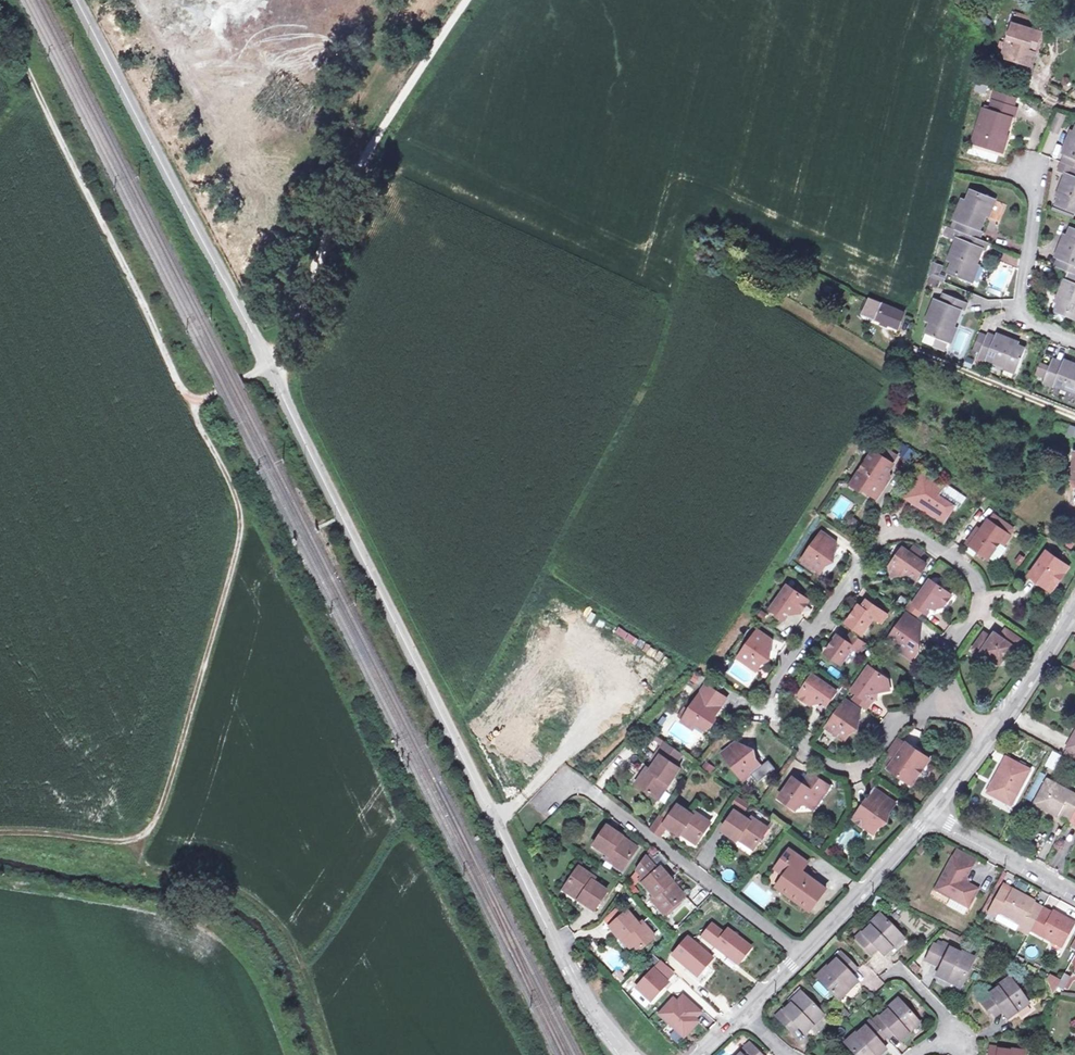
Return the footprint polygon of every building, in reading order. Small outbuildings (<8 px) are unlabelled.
[(984,15),(988,8),(971,0),(963,0),(961,4),(984,15)] [(982,19),(984,15),(961,4),(963,5),(961,9),(982,19)] [(1030,69),(1035,53),(1028,51),(1030,45),(1025,44),(1030,29),(1027,28),(1033,10),(1019,4),(1000,58),(1030,69)] [(1028,51),(1035,53),(1042,33),(1030,29),(1025,44),(1030,45),(1028,51)] [(995,99),(1015,107),(1019,96),(995,88),(992,99),(995,99)] [(1015,107),(995,99),(991,112),(983,109),(974,134),(982,137),(978,148),(1004,157),(1008,146),(1002,144),(1012,117),(1017,119),(1020,109),(1015,107)] [(1050,130),(1058,134),(1066,115),(1058,112),(1050,130)] [(1071,137),(1066,135),(1059,153),(1065,155),(1061,164),(1074,169),(1074,127),(1071,137)] [(1061,164),(1059,170),(1063,172),(1057,188),(1061,190),(1057,204),(1074,211),(1074,169),(1061,164)] [(966,233),(981,239),(984,232),(979,230),(987,210),(990,211),(994,200),(973,192),(969,202),(963,200),(956,221),(961,222),(958,230),(966,233)] [(989,242),(981,239),(966,233),(958,230),(953,228),(949,238),(958,241),(951,261),(956,263),(952,274),(974,282),(978,270),(974,268),(976,263),(981,249),(986,250),(989,242)] [(1072,273),(1074,274),(1074,229),(1072,228),(1069,237),(1064,237),(1056,259),(1060,260),(1057,268),(1072,273)] [(942,268),(933,264),(930,278),(939,281),(944,283),(946,279),(939,277),(942,268)] [(794,290),(803,296),(814,276),(805,271),(794,290)] [(1072,273),(1070,280),(1064,278),(1059,293),(1064,296),(1060,311),(1074,316),(1074,274),(1072,273)] [(939,281),(930,278),(928,285),(937,288),(939,281)] [(927,323),(931,324),(928,335),(938,339),(953,345),(957,334),(953,332),(961,310),(966,312),(969,304),(943,293),(939,303),(935,301),(927,323)] [(899,330),(904,316),(874,302),(866,316),(899,330)] [(989,337),(983,352),(981,358),(988,361),(989,357),(1005,364),(1003,369),(1016,373),(1025,349),(1012,343),(1014,340),(999,334),(997,337),(990,334),(989,337)] [(935,347),(938,339),(928,335),(924,343),(935,347)] [(976,350),(983,352),(989,337),(982,335),(976,350)] [(1045,384),(1054,387),(1056,384),(1072,391),(1071,395),(1074,397),(1074,360),(1063,356),(1062,360),(1055,357),(1051,368),(1045,384)] [(1037,381),(1045,384),(1051,368),(1043,365),(1037,381)] [(904,387),(911,391),(916,382),(909,378),(904,387)] [(1069,425),(1067,436),(1074,437),(1074,427),(1069,425)] [(879,444),(875,449),(892,462),(897,457),(879,444)] [(899,457),(906,461),(913,451),(905,447),(899,457)] [(880,480),(885,472),(892,462),(875,449),(852,484),(856,486),(860,484),(877,497),(886,484),(880,480)] [(880,480),(886,484),(891,476),(885,472),(880,480)] [(944,523),(956,506),(940,495),(945,489),(922,474),(906,498),(944,523)] [(940,495),(956,506),(960,508),(967,497),(948,485),(945,489),(940,495)] [(993,518),(1005,526),(1008,521),(996,513),(993,518)] [(1033,527),(1048,532),(1051,520),(1038,516),(1033,527)] [(1005,526),(993,518),(990,517),(983,527),(979,532),(974,530),(968,540),(990,555),(1001,538),(1006,541),(1012,531),(1005,526)] [(1069,525),(1063,522),(1056,520),(1051,533),(1066,539),(1069,525)] [(836,550),(833,547),(838,540),(823,531),(805,560),(823,571),(836,550)] [(913,552),(922,558),(927,551),(918,545),(913,552)] [(930,563),(922,558),(913,552),(906,547),(893,565),(895,575),(905,574),(908,570),(920,578),(930,563)] [(1046,578),(1043,583),(1052,589),(1068,565),(1046,550),(1030,574),(1037,579),(1040,574),(1046,578)] [(1040,574),(1037,579),(1043,583),(1046,578),(1040,574)] [(954,593),(933,579),(918,603),(917,603),(925,608),(931,612),(939,600),(946,605),(954,593)] [(791,586),(775,610),(787,618),(793,608),(801,613),(811,599),(791,586)] [(865,606),(870,610),(875,603),(870,599),(865,606)] [(918,603),(913,600),(908,607),(920,615),(925,608),(917,603),(918,603)] [(890,613),(875,603),(870,610),(865,606),(861,604),(849,621),(865,632),(877,616),(884,621),(890,613)] [(919,629),(925,622),(910,612),(891,640),(918,659),(922,652),(923,646),(917,642),(923,632),(919,629)] [(977,646),(993,656),(994,654),(997,657),(1005,656),(1010,650),(1013,651),(1023,636),(1010,625),(1003,633),(998,629),(995,635),(988,630),(977,646)] [(775,641),(759,630),(740,659),(759,671),(773,650),(770,648),(775,641)] [(828,651),(844,661),(855,644),(864,650),(869,644),(853,633),(849,639),(840,634),(828,651)] [(856,689),(861,692),(856,699),(870,708),(875,701),(870,698),(878,687),(882,690),(893,688),(891,678),(873,665),(856,689)] [(837,689),(815,674),(801,695),(813,703),(817,697),(827,704),(837,689)] [(583,694),(588,687),(580,680),(574,687),(583,694)] [(685,721),(683,724),(694,731),(698,726),(707,732),(719,715),(711,709),(715,703),(723,708),(729,699),(708,686),(690,713),(685,710),(680,718),(685,721)] [(878,687),(870,698),(875,701),(875,702),(880,697),(881,695),(879,694),(882,690),(878,687)] [(862,708),(849,699),(831,726),(848,739),(862,720),(856,716),(862,708)] [(719,715),(723,708),(715,703),(711,709),(719,715)] [(899,757),(891,767),(915,784),(933,759),(909,742),(909,744),(901,738),(892,751),(899,757)] [(650,769),(647,768),(637,783),(656,796),(666,780),(670,783),(679,768),(676,766),(683,754),(666,743),(663,741),(655,753),(659,757),(650,769)] [(1069,743),(1064,753),(1074,759),(1074,747),(1069,743)] [(763,767),(747,747),(743,751),(738,744),(725,754),(745,781),(763,767)] [(1044,766),(1054,770),(1060,754),(1051,751),(1044,766)] [(986,786),(1009,798),(1027,764),(1004,752),(986,786)] [(788,774),(797,776),(801,764),(792,761),(788,774)] [(808,786),(817,775),(813,772),(804,783),(808,786)] [(833,787),(817,775),(808,786),(804,783),(795,777),(782,797),(799,810),(802,805),(809,804),(811,806),(819,795),(825,799),(833,787)] [(1070,811),(1074,802),(1074,791),(1045,775),(1032,799),(1054,812),(1058,805),(1070,811)] [(876,823),(882,827),(893,810),(890,808),(896,800),(878,788),(857,819),(868,827),(871,823),(876,823)] [(817,810),(825,799),(819,795),(811,806),(817,810)] [(890,808),(893,810),(898,802),(896,800),(890,808)] [(698,836),(710,818),(696,808),(694,812),(678,801),(675,807),(670,804),(663,815),(659,813),(650,827),(661,834),(668,823),(681,831),(684,827),(698,836)] [(1054,812),(1066,818),(1070,811),(1058,805),(1054,812)] [(757,841),(768,823),(755,812),(750,817),(737,808),(724,826),(738,837),(742,833),(757,841)] [(1070,811),(1066,818),(1074,823),(1074,814),(1070,811)] [(877,833),(882,827),(876,823),(871,823),(868,827),(877,833)] [(604,858),(620,868),(634,848),(619,838),(621,835),(605,825),(593,844),(607,854),(604,858)] [(821,904),(833,885),(809,869),(815,862),(795,848),(781,869),(791,876),(788,882),(821,904)] [(960,881),(971,859),(953,849),(932,887),(964,905),(974,888),(960,881)] [(634,868),(655,894),(653,895),(666,910),(683,895),(670,880),(673,878),(662,865),(659,867),(646,850),(634,868)] [(592,912),(604,894),(590,883),(593,880),(578,869),(566,887),(580,897),(577,902),(592,912)] [(1025,890),(1028,883),(1017,878),(1014,884),(1025,890)] [(1026,933),(1029,929),(1035,915),(1024,909),(1030,899),(1007,887),(1005,892),(997,888),(985,911),(994,916),(997,911),(1025,927),(1023,932),(1026,933)] [(1024,909),(1035,915),(1040,905),(1030,899),(1024,909)] [(1043,920),(1049,910),(1040,905),(1035,915),(1043,920)] [(639,949),(657,933),(644,918),(640,922),(629,909),(611,924),(623,938),(627,935),(639,949)] [(867,945),(873,939),(880,946),(884,950),(892,942),(890,940),(900,929),(878,909),(868,921),(870,922),(863,930),(861,928),(854,933),(867,945)] [(1035,915),(1029,929),(1058,945),(1071,922),(1049,910),(1043,920),(1035,915)] [(994,916),(993,919),(1013,930),(1014,927),(1023,932),(1025,927),(997,911),(994,916)] [(728,929),(724,933),(712,924),(702,935),(738,962),(751,946),(728,929)] [(1073,933),(1067,945),(1073,949),(1074,945),(1074,934),(1073,933)] [(623,938),(621,940),(633,954),(639,949),(627,935),(623,938)] [(688,937),(673,955),(698,975),(713,958),(688,937)] [(873,939),(867,945),(874,952),(880,946),(873,939)] [(948,960),(943,968),(940,976),(949,980),(950,978),(963,986),(977,958),(963,950),(961,953),(953,950),(954,946),(948,942),(945,946),(937,940),(927,960),(936,965),(940,957),(948,960)] [(848,966),(854,960),(841,948),(834,953),(837,956),(827,965),(825,962),(816,972),(836,993),(845,984),(848,986),(858,977),(854,973),(848,966)] [(936,965),(943,968),(948,960),(940,957),(936,965)] [(848,966),(854,973),(860,967),(854,960),(848,966)] [(618,969),(614,973),(621,981),(625,977),(618,969)] [(654,969),(637,988),(651,1001),(669,982),(654,969)] [(1067,974),(1061,971),(1057,978),(1054,983),(1054,984),(1059,988),(1067,974)] [(1047,972),(1044,977),(1045,981),(1046,983),(1047,986),(1049,989),(1049,991),(1054,984),(1054,983),(1057,978),(1047,972)] [(998,1009),(1003,1016),(1008,1021),(1017,1014),(1015,1011),(1028,1001),(1010,977),(996,988),(998,990),(989,997),(986,993),(979,998),(991,1014),(998,1009)] [(796,1019),(800,1025),(806,1030),(814,1022),(810,1018),(821,1008),(801,988),(790,998),(792,1001),(785,1008),(783,1006),(777,1011),(789,1025),(796,1019)] [(674,998),(660,1014),(685,1037),(700,1021),(696,1018),(702,1011),(683,995),(678,1001),(674,998)] [(862,1024),(864,1027),(858,1033),(856,1029),(846,1039),(859,1054),(873,1054),(877,1052),(879,1054),(887,1048),(875,1036),(881,1029),(883,1031),(889,1025),(900,1039),(910,1031),(909,1029),(920,1018),(901,996),(889,1006),(891,1009),(881,1017),(880,1014),(873,1020),(870,1017),(862,1024)] [(996,1021),(1003,1016),(998,1009),(991,1014),(996,1021)] [(796,1019),(789,1025),(795,1031),(800,1025),(796,1019)] [(763,1050),(751,1038),(740,1049),(743,1052),(739,1054),(759,1054),(763,1050)]
